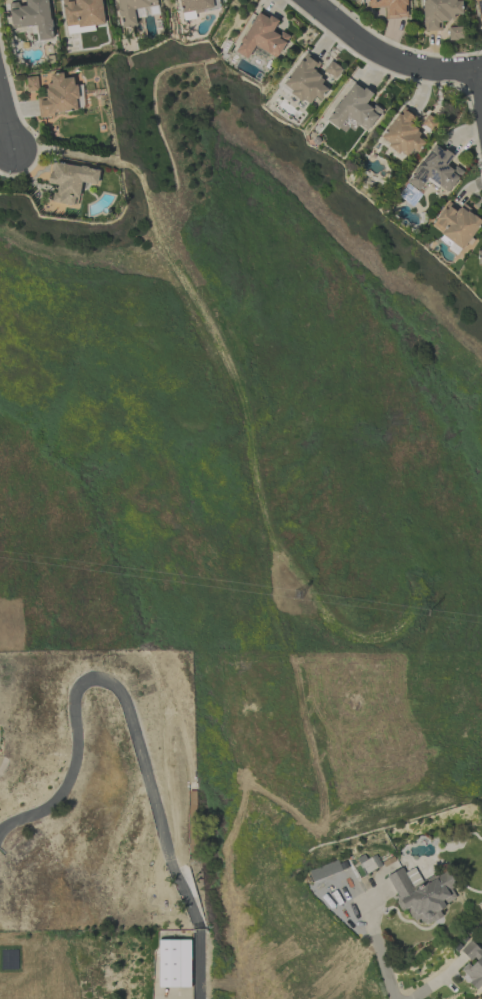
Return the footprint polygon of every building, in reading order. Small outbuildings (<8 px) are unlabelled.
[(36,26),(38,40),(51,39),(48,0),(24,0),(24,3),(8,5),(11,28),(36,26)] [(64,27),(103,24),(101,0),(62,0),(64,27)] [(120,27),(136,25),(133,9),(157,6),(156,0),(116,0),(120,27)] [(182,20),(195,18),(194,11),(213,8),(212,0),(179,0),(182,20)] [(406,0),(367,0),(368,8),(385,8),(385,18),(407,18),(406,0)] [(441,30),(441,20),(454,20),(453,14),(462,14),(462,0),(455,1),(455,0),(422,0),(423,31),(441,30)] [(287,37),(273,29),(278,21),(256,10),(235,52),(247,58),(254,46),(277,58),(287,37)] [(448,40),(462,39),(461,27),(448,27),(448,40)] [(320,62),(303,52),(282,88),(310,104),(314,96),(320,100),(327,87),(319,83),(323,76),(314,72),(320,62)] [(342,67),(328,61),(323,72),(337,78),(342,67)] [(39,116),(78,112),(75,77),(63,78),(63,72),(50,74),(51,84),(45,85),(46,96),(37,97),(39,116)] [(26,91),(38,91),(37,76),(26,77),(26,91)] [(325,120),(337,128),(346,116),(368,131),(381,111),(366,102),(372,94),(352,81),(325,120)] [(415,115),(402,106),(379,139),(406,158),(411,150),(416,153),(426,139),(408,126),(415,115)] [(339,129),(343,132),(346,127),(353,131),(358,125),(347,117),(339,129)] [(447,193),(461,173),(447,163),(452,156),(433,143),(406,182),(419,191),(427,179),(447,193)] [(52,202),(77,206),(81,182),(97,185),(99,169),(51,162),(48,183),(55,185),(52,202)] [(449,202),(430,224),(460,249),(481,223),(481,221),(462,204),(458,209),(449,202)] [(341,870),(337,860),(307,872),(311,882),(341,870)] [(385,877),(403,910),(406,908),(414,922),(421,919),(425,926),(442,917),(438,909),(459,897),(444,870),(422,883),(414,867),(404,873),(401,868),(385,877)] [(190,987),(190,940),(158,940),(158,988),(190,987)] [(481,983),(481,952),(470,940),(460,950),(471,962),(460,972),(476,989),(481,983)]
